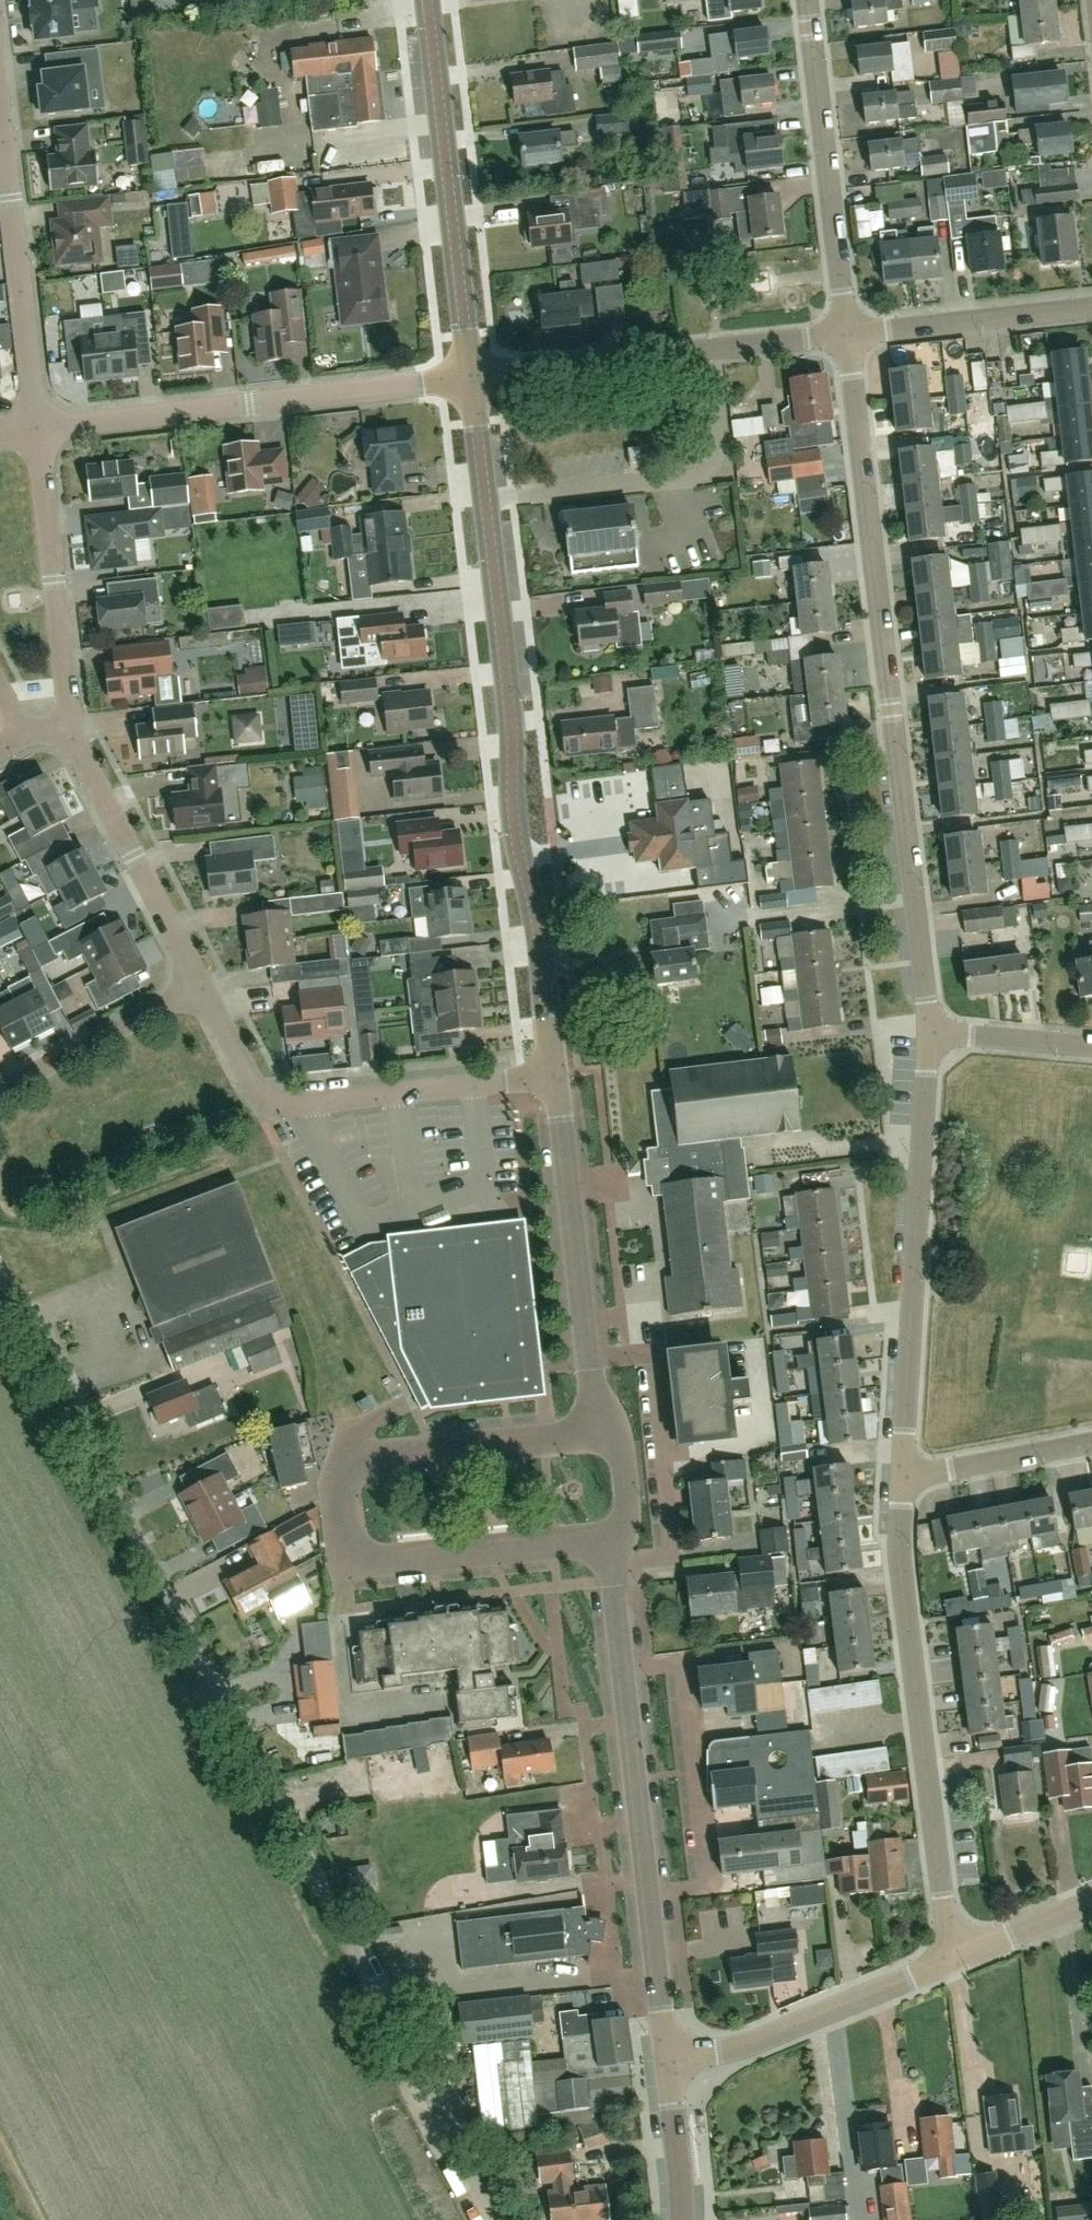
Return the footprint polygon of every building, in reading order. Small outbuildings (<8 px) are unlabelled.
[(72,36),(68,11),(98,7),(97,0),(32,0),(34,12),(30,12),(31,26),(35,26),(37,40),(72,36)] [(731,13),(764,9),(763,0),(717,0),(707,1),(710,22),(732,20),(731,13)] [(903,10),(901,0),(868,0),(851,2),(854,28),(887,25),(885,12),(903,10)] [(1021,12),(1055,8),(1054,0),(1020,0),(1021,12)] [(1055,8),(1021,12),(1025,46),(1011,47),(1013,61),(1036,58),(1035,45),(1058,42),(1055,8)] [(766,29),(717,36),(710,37),(713,60),(691,63),(693,77),(740,71),(738,60),(770,56),(766,29)] [(925,54),(956,49),(954,30),(923,33),(925,54)] [(682,51),(680,34),(640,38),(642,55),(682,51)] [(282,72),(292,70),(293,78),(311,76),(311,80),(351,75),(353,88),(336,90),(337,94),(307,98),(312,134),(358,128),(357,124),(381,121),(375,72),(376,72),(372,39),(307,47),(308,49),(290,52),(290,53),(280,55),(282,72)] [(603,85),(622,83),(620,66),(621,66),(618,43),(573,49),(576,72),(600,69),(603,85)] [(910,70),(909,57),(907,43),(857,49),(860,76),(892,73),(893,83),(912,81),(910,70)] [(69,71),(43,74),(44,89),(39,89),(40,95),(35,95),(37,111),(41,110),(42,116),(89,110),(86,86),(102,84),(98,51),(68,54),(69,71)] [(516,104),(543,101),(545,117),(576,114),(572,86),(564,87),(563,73),(549,75),(549,72),(512,77),(516,104)] [(1015,107),(1065,100),(1062,74),(1012,80),(1015,107)] [(688,98),(712,95),(710,76),(686,79),(688,98)] [(746,116),(744,107),(775,103),(772,77),(723,83),(720,83),(724,119),(746,116)] [(974,77),(960,79),(928,82),(931,105),(962,102),(962,97),(976,95),(974,77)] [(259,90),(261,104),(256,105),(257,121),(258,129),(282,127),(281,119),(279,102),(277,88),(259,90)] [(624,90),(606,92),(608,109),(626,106),(624,90)] [(915,118),(914,105),(912,92),(863,97),(866,124),(915,118)] [(1006,122),(1004,102),(966,107),(968,126),(1006,122)] [(597,139),(601,138),(601,141),(628,138),(628,135),(629,135),(627,114),(595,118),(597,139)] [(147,159),(145,144),(143,122),(128,124),(132,161),(147,159)] [(1006,122),(968,126),(971,155),(1009,150),(1006,122)] [(747,172),(783,168),(779,135),(753,138),(751,123),(712,128),(715,151),(726,150),(727,158),(746,156),(747,172)] [(1039,156),(1072,152),(1069,126),(1019,131),(1020,144),(1037,143),(1039,156)] [(88,155),(85,128),(58,131),(60,151),(61,151),(62,157),(47,159),(50,189),(99,184),(95,154),(88,155)] [(559,148),(577,145),(575,132),(558,134),(557,133),(520,138),(523,167),(561,162),(559,148)] [(902,155),(920,153),(918,140),(868,146),(872,172),(904,168),(902,155)] [(922,177),(949,174),(947,155),(920,158),(922,177)] [(1034,186),(1075,184),(1074,169),(1034,171),(1034,186)] [(944,188),(947,206),(978,202),(975,178),(975,174),(943,178),(944,188)] [(253,208),(272,205),(273,214),(298,211),(294,179),(269,182),(269,183),(250,186),(253,208)] [(339,217),(373,213),(370,185),(312,192),(316,224),(339,221),(339,217)] [(904,201),(902,185),(874,189),(876,206),(887,204),(889,221),(905,219),(903,201),(904,201)] [(1036,206),(1078,201),(1076,185),(1034,190),(1036,206)] [(729,214),(737,213),(741,238),(754,237),(754,240),(783,236),(778,197),(751,200),(750,188),(711,192),(700,193),(701,204),(712,203),(714,220),(730,219),(729,214)] [(947,206),(944,188),(927,190),(929,199),(932,223),(948,221),(947,206)] [(683,195),(684,206),(701,204),(700,193),(683,195)] [(188,197),(192,218),(210,215),(205,194),(188,197)] [(604,196),(578,200),(579,212),(566,214),(566,213),(529,217),(530,220),(525,220),(523,224),(524,242),(528,245),(533,244),(533,246),(570,242),(568,230),(581,228),(580,217),(606,214),(605,211),(613,210),(611,196),(604,197),(604,196)] [(903,201),(905,219),(922,217),(920,199),(904,201),(903,201)] [(107,201),(77,204),(57,206),(59,223),(54,224),(58,263),(76,261),(76,259),(82,258),(82,261),(85,264),(98,263),(101,259),(100,251),(96,248),(94,226),(110,224),(107,201)] [(187,203),(166,205),(172,259),(192,257),(187,203)] [(972,274),(1002,270),(998,234),(997,234),(995,217),(967,220),(969,237),(968,237),(972,274)] [(1043,265),(1054,264),(1075,262),(1070,217),(1038,221),(1043,265)] [(908,244),(913,281),(941,278),(936,241),(935,241),(933,228),(917,230),(919,242),(908,244)] [(913,281),(908,244),(906,231),(879,234),(881,246),(879,247),(880,249),(875,250),(872,254),(873,265),(877,268),(882,267),(884,284),(913,281)] [(379,261),(377,239),(374,240),(374,237),(363,239),(328,243),(330,265),(336,265),(342,317),(351,324),(374,321),(384,320),(384,318),(386,317),(385,309),(379,261)] [(181,264),(149,268),(152,292),(184,288),(181,264)] [(84,307),(109,302),(104,281),(79,287),(84,307)] [(560,284),(562,297),(539,299),(542,328),(579,324),(578,313),(590,311),(588,295),(576,296),(574,282),(560,284)] [(621,287),(610,288),(596,290),(599,319),(624,316),(621,287)] [(305,343),(302,319),(299,292),(272,295),(274,315),(254,318),(259,362),(291,358),(289,345),(305,343)] [(194,311),(196,328),(177,330),(181,371),(213,368),(212,356),(226,354),(224,335),(221,309),(194,311)] [(150,343),(146,313),(105,317),(107,335),(112,379),(138,376),(135,345),(150,343)] [(107,335),(105,317),(64,322),(67,353),(82,351),(86,382),(112,379),(107,335)] [(1054,366),(1056,381),(1086,378),(1083,350),(1029,357),(1030,370),(1054,366)] [(1001,360),(1003,375),(1005,388),(1021,386),(1034,385),(1032,375),(1020,376),(1018,358),(1001,360)] [(927,400),(925,383),(932,382),(930,369),(923,370),(923,369),(890,373),(894,404),(927,400)] [(816,436),(817,446),(833,444),(830,420),(832,420),(825,375),(808,378),(791,381),(794,397),(788,398),(790,411),(783,415),(785,425),(789,425),(789,427),(791,439),(816,436)] [(947,398),(965,396),(962,376),(945,378),(947,398)] [(1089,405),(1086,378),(1056,381),(1057,398),(1044,400),(1044,403),(1006,408),(1006,414),(1089,405)] [(967,414),(965,396),(947,398),(934,399),(936,417),(949,416),(967,414)] [(930,428),(927,400),(894,404),(897,432),(930,428)] [(1040,420),(1040,426),(1060,424),(1062,435),(1091,431),(1089,405),(1006,414),(1007,416),(996,418),(998,434),(1000,444),(1001,453),(1008,452),(1007,443),(1012,442),(1011,434),(1026,432),(1024,422),(1040,420)] [(412,428),(364,433),(368,466),(372,466),(376,493),(402,490),(400,472),(397,473),(396,463),(415,461),(412,428)] [(1062,435),(1063,450),(1040,453),(1041,466),(1091,460),(1091,431),(1062,435)] [(932,439),(933,448),(900,452),(904,482),(936,479),(933,453),(954,450),(955,467),(973,464),(970,438),(968,438),(952,440),(948,438),(932,439)] [(779,496),(798,493),(793,453),(793,450),(791,439),(764,443),(766,457),(770,483),(777,482),(779,496)] [(257,445),(225,448),(231,494),(262,490),(261,485),(287,482),(283,452),(258,454),(257,445)] [(628,455),(629,463),(641,462),(639,448),(627,449),(627,451),(628,455)] [(824,490),(822,475),(818,449),(793,453),(798,493),(824,490)] [(137,495),(133,463),(87,468),(91,501),(137,495)] [(1091,502),(1091,474),(1043,480),(1044,493),(1068,490),(1070,505),(1091,502)] [(185,476),(150,480),(153,507),(188,503),(185,476)] [(216,523),(215,514),(211,477),(189,480),(194,516),(195,526),(216,523)] [(1035,477),(1017,479),(1019,499),(1038,496),(1035,477)] [(314,479),(296,499),(309,510),(327,490),(314,479)] [(940,508),(936,479),(904,482),(907,511),(940,508)] [(958,487),(960,505),(977,503),(975,485),(958,487)] [(273,507),(288,512),(294,497),(278,492),(273,507)] [(1070,505),(1073,531),(1091,529),(1091,502),(1070,505)] [(978,504),(977,503),(960,505),(962,525),(980,523),(979,517),(978,504)] [(983,527),(1004,526),(1003,505),(982,506),(983,527)] [(566,514),(570,557),(572,575),(639,567),(637,550),(632,508),(566,514)] [(940,508),(907,511),(911,541),(943,537),(940,508)] [(298,532),(329,529),(327,512),(296,516),(298,532)] [(91,534),(95,569),(134,564),(131,538),(161,534),(159,513),(109,518),(89,520),(91,534)] [(355,545),(406,538),(403,515),(362,520),(364,536),(354,537),(355,545)] [(1021,537),(1061,533),(1060,526),(1020,530),(1021,537)] [(350,527),(329,531),(335,562),(352,559),(352,557),(365,555),(370,587),(412,582),(406,538),(355,545),(354,537),(351,538),(350,527)] [(1073,531),(1076,558),(1091,556),(1091,529),(1073,531)] [(1061,533),(1021,537),(1022,546),(1062,542),(1061,533)] [(990,563),(992,582),(1012,580),(1008,543),(987,546),(990,563)] [(798,602),(831,598),(827,565),(803,567),(802,555),(778,558),(780,571),(794,569),(798,602)] [(1076,558),(1078,575),(1066,577),(1066,579),(1067,588),(1079,587),(1079,585),(1091,584),(1091,556),(1076,558)] [(913,561),(914,571),(916,591),(949,588),(945,557),(913,561)] [(970,585),(987,583),(985,564),(967,566),(970,585)] [(126,598),(98,601),(102,631),(145,625),(143,609),(161,607),(157,579),(124,583),(126,598)] [(1051,598),(1062,597),(1068,596),(1067,588),(1066,579),(1049,581),(1051,598)] [(709,581),(643,587),(645,605),(711,598),(709,581)] [(1026,584),(1028,598),(1029,601),(1051,598),(1049,581),(1026,584)] [(987,583),(970,585),(972,605),(989,602),(987,583)] [(1079,587),(1082,612),(1091,611),(1091,584),(1079,585),(1079,587)] [(949,588),(916,591),(920,620),(952,617),(949,588)] [(638,614),(633,614),(630,592),(604,595),(606,610),(576,613),(580,645),(616,641),(617,650),(642,647),(638,614)] [(759,653),(774,652),(774,651),(813,647),(812,635),(835,632),(831,598),(798,602),(802,635),(788,637),(788,639),(717,648),(719,659),(759,653)] [(1051,598),(1029,601),(1030,611),(1053,608),(1051,598)] [(1082,612),(1084,627),(1060,629),(1061,642),(1091,639),(1091,611),(1082,612)] [(387,666),(387,661),(425,656),(422,626),(392,630),(391,615),(336,621),(341,671),(387,666)] [(952,617),(920,620),(923,649),(956,646),(974,644),(970,615),(952,617)] [(337,643),(336,617),(315,619),(316,644),(337,643)] [(991,621),(992,623),(974,625),(976,643),(994,641),(994,640),(1020,637),(1018,618),(991,621)] [(269,661),(267,630),(255,631),(257,661),(269,661)] [(226,632),(193,637),(194,650),(228,646),(226,632)] [(994,641),(976,643),(979,664),(996,662),(994,641)] [(178,678),(172,673),(168,644),(140,647),(113,651),(115,666),(106,667),(110,699),(154,694),(156,707),(181,704),(178,678)] [(959,675),(956,646),(923,649),(927,679),(959,675)] [(805,661),(809,693),(841,689),(838,657),(814,659),(813,647),(774,651),(774,652),(774,654),(767,654),(768,665),(791,663),(791,662),(805,661)] [(1086,681),(1091,680),(1091,652),(1072,654),(1073,668),(1084,667),(1086,681)] [(269,692),(265,666),(245,669),(246,675),(237,676),(239,696),(269,692)] [(731,666),(732,698),(748,698),(746,666),(731,666)] [(342,702),(377,699),(375,680),(340,684),(342,702)] [(659,728),(655,699),(653,687),(628,690),(631,719),(613,722),(613,717),(562,723),(565,756),(636,748),(635,731),(659,728)] [(846,724),(841,689),(809,693),(813,726),(799,728),(800,741),(824,738),(823,727),(846,724)] [(403,728),(433,725),(429,693),(399,696),(399,693),(383,695),(387,733),(403,731),(403,728)] [(313,695),(289,698),(295,752),(318,750),(313,695)] [(933,730),(965,726),(962,696),(929,700),(933,730)] [(1068,703),(1070,720),(1088,718),(1087,708),(1086,701),(1068,703)] [(984,704),(984,705),(974,706),(976,725),(986,724),(1004,721),(1001,702),(984,704)] [(1052,722),(1070,720),(1068,703),(1050,706),(1051,715),(1052,722)] [(743,730),(741,705),(728,706),(733,757),(740,756),(740,747),(742,747),(740,731),(743,730)] [(166,725),(138,729),(141,759),(185,754),(183,738),(197,737),(193,707),(164,711),(166,725)] [(259,714),(231,717),(234,745),(262,743),(259,714)] [(1040,735),(1054,728),(1048,716),(1034,722),(1040,735)] [(1011,719),(1012,746),(1031,745),(1030,718),(1011,719)] [(986,724),(988,743),(1006,741),(1004,721),(986,724)] [(965,726),(933,730),(936,759),(969,755),(965,726)] [(356,747),(331,749),(336,818),(360,816),(356,747)] [(401,750),(369,754),(372,776),(393,774),(396,801),(441,796),(437,763),(425,764),(423,747),(401,750)] [(1083,752),(1085,765),(1091,764),(1091,750),(1083,752)] [(969,755),(936,759),(940,788),(972,784),(969,755)] [(821,795),(819,778),(817,760),(781,765),(783,789),(769,791),(770,801),(785,799),(821,795)] [(1013,761),(1014,779),(1028,778),(1027,760),(1013,761)] [(993,782),(1010,780),(1008,761),(990,763),(993,782)] [(237,765),(216,768),(189,771),(192,794),(173,796),(177,829),(242,822),(238,789),(240,789),(237,765)] [(1048,790),(1081,786),(1080,774),(1047,778),(1048,790)] [(16,777),(0,786),(0,801),(9,796),(21,817),(57,798),(46,777),(22,789),(16,777)] [(1010,780),(993,782),(995,802),(1013,800),(1010,780)] [(972,784),(940,788),(943,818),(976,814),(972,784)] [(737,788),(739,803),(759,801),(757,785),(737,788)] [(706,839),(714,838),(710,800),(688,803),(687,800),(678,802),(675,790),(665,791),(666,803),(656,804),(658,820),(631,824),(632,835),(628,836),(630,852),(635,852),(636,862),(659,860),(661,873),(696,868),(696,866),(709,864),(706,839)] [(788,830),(825,826),(821,795),(785,799),(787,819),(773,821),(774,832),(788,830)] [(1050,812),(1051,812),(1062,810),(1060,797),(1052,798),(1048,798),(1050,812)] [(14,848),(22,864),(26,862),(53,848),(45,832),(69,820),(57,798),(21,817),(32,839),(14,848)] [(415,852),(417,870),(463,864),(459,832),(431,836),(429,822),(398,825),(401,854),(415,852)] [(1065,836),(1091,833),(1091,825),(1064,828),(1065,836)] [(776,852),(777,859),(778,862),(829,856),(825,826),(788,830),(791,850),(776,852)] [(1065,836),(1066,845),(1091,842),(1091,833),(1065,836)] [(949,868),(982,864),(978,834),(945,838),(949,868)] [(256,894),(259,890),(256,862),(277,860),(274,836),(227,842),(228,854),(226,858),(208,860),(212,896),(239,893),(242,896),(256,894)] [(1003,861),(1020,859),(1017,841),(1001,843),(1003,861)] [(53,848),(26,862),(34,878),(37,877),(48,897),(96,872),(84,850),(61,863),(53,848)] [(829,856),(778,862),(780,874),(793,873),(794,879),(780,881),(781,892),(796,891),(796,889),(832,885),(829,856)] [(1022,880),(1020,861),(1020,859),(1003,861),(1005,882),(1022,880)] [(982,864),(949,868),(953,898),(985,894),(982,864)] [(345,892),(385,886),(383,866),(343,872),(345,892)] [(48,897),(59,891),(65,903),(54,909),(65,931),(89,918),(83,907),(107,894),(96,872),(48,897)] [(468,912),(466,889),(425,894),(428,917),(468,912)] [(380,905),(378,890),(348,893),(349,908),(380,905)] [(759,896),(760,907),(761,911),(788,907),(786,893),(759,896)] [(343,894),(290,900),(292,917),(345,911),(343,894)] [(20,909),(14,898),(0,904),(0,918),(20,909)] [(693,950),(709,948),(704,915),(703,915),(702,902),(674,905),(676,919),(651,922),(655,954),(652,955),(656,985),(696,980),(693,950)] [(1091,922),(1091,905),(1078,906),(1080,923),(1091,922)] [(1013,906),(1001,907),(988,909),(991,931),(1004,930),(1003,924),(1015,923),(1013,906)] [(991,931),(988,909),(962,912),(965,935),(991,931)] [(468,912),(428,917),(430,940),(471,935),(468,912)] [(290,939),(287,913),(246,918),(249,944),(290,939)] [(22,937),(12,917),(0,923),(0,949),(22,937)] [(793,936),(792,936),(790,921),(759,924),(761,940),(776,938),(779,961),(781,961),(782,971),(797,970),(833,965),(829,931),(793,936)] [(92,937),(86,924),(49,943),(56,957),(63,953),(69,964),(85,955),(92,968),(134,946),(122,922),(92,937)] [(298,965),(300,982),(353,976),(349,938),(335,939),(338,960),(298,965)] [(293,966),(290,939),(249,944),(252,970),(293,966)] [(381,956),(409,954),(407,940),(380,942),(381,956)] [(30,946),(18,952),(30,976),(42,970),(30,946)] [(98,980),(86,986),(99,1011),(124,998),(117,985),(146,969),(134,946),(92,968),(98,980)] [(999,992),(1028,988),(1024,957),(1007,960),(1005,950),(994,952),(999,992)] [(994,952),(982,953),(983,962),(965,965),(970,995),(999,992),(994,952)] [(479,1000),(475,972),(439,976),(437,959),(410,962),(416,1007),(479,1000)] [(1091,996),(1091,960),(1076,962),(1080,997),(1091,996)] [(800,1000),(837,995),(833,965),(797,970),(799,989),(785,991),(786,1002),(800,1000)] [(323,993),(312,994),(313,1007),(284,1010),(288,1043),(331,1038),(331,1036),(359,1033),(357,1022),(352,977),(321,980),(323,993)] [(9,992),(34,1040),(56,1029),(31,980),(21,985),(27,997),(16,1003),(10,991),(9,992)] [(783,1003),(781,987),(761,990),(763,1006),(783,1003)] [(0,996),(0,1028),(12,1051),(34,1040),(9,992),(0,996)] [(804,1028),(840,1024),(837,995),(800,1000),(803,1019),(788,1022),(789,1032),(804,1030),(804,1028)] [(479,1000),(416,1007),(421,1049),(447,1046),(445,1033),(482,1028),(479,1000)] [(92,1009),(69,1021),(75,1033),(98,1021),(92,1009)] [(359,1033),(362,1063),(380,1061),(376,1020),(357,1022),(359,1033)] [(765,1045),(776,1044),(775,1030),(763,1031),(765,1045)] [(362,1063),(359,1039),(348,1040),(351,1068),(362,1067),(362,1063)] [(334,1055),(297,1059),(299,1074),(336,1070),(334,1055)] [(792,1056),(687,1069),(669,1071),(671,1088),(651,1091),(658,1148),(647,1149),(653,1197),(665,1196),(674,1276),(665,1277),(670,1316),(742,1308),(737,1269),(730,1270),(721,1203),(729,1201),(749,1199),(747,1179),(746,1171),(744,1148),(741,1149),(740,1140),(801,1132),(792,1056)] [(754,1190),(776,1187),(774,1173),(752,1176),(754,1190)] [(271,1335),(281,1331),(293,1326),(282,1298),(282,1299),(275,1281),(277,1281),(239,1184),(116,1231),(172,1373),(243,1345),(271,1335)] [(787,1231),(801,1229),(838,1224),(834,1190),(797,1195),(800,1217),(786,1220),(787,1231)] [(805,1259),(842,1254),(838,1224),(801,1229),(804,1248),(790,1250),(791,1260),(805,1259)] [(436,1403),(497,1396),(508,1394),(531,1382),(524,1324),(531,1324),(521,1235),(498,1229),(370,1244),(343,1259),(422,1411),(436,1403)] [(809,1290),(846,1285),(842,1254),(805,1259),(807,1277),(793,1279),(795,1291),(809,1290)] [(767,1279),(788,1277),(786,1263),(765,1265),(767,1279)] [(813,1318),(849,1314),(846,1285),(809,1290),(811,1309),(797,1311),(798,1322),(813,1320),(813,1318)] [(271,1335),(243,1345),(255,1375),(283,1364),(271,1335)] [(809,1355),(818,1354),(819,1367),(855,1363),(852,1336),(807,1342),(809,1355)] [(730,1382),(726,1348),(678,1354),(680,1370),(672,1371),(672,1369),(671,1369),(678,1431),(679,1431),(679,1429),(686,1428),(688,1444),(736,1439),(732,1405),(751,1402),(748,1380),(730,1382)] [(787,1371),(785,1351),(772,1352),(775,1373),(787,1371)] [(855,1363),(819,1367),(823,1393),(859,1389),(855,1363)] [(787,1371),(775,1373),(777,1394),(790,1393),(789,1386),(800,1385),(798,1370),(787,1371)] [(190,1428),(225,1413),(214,1386),(191,1395),(186,1381),(148,1396),(159,1424),(184,1414),(190,1428)] [(859,1389),(823,1393),(826,1419),(862,1414),(859,1389)] [(777,1425),(790,1424),(787,1403),(775,1404),(777,1425)] [(862,1414),(826,1419),(829,1446),(865,1441),(862,1414)] [(790,1424),(777,1425),(780,1447),(792,1445),(790,1424)] [(295,1426),(270,1432),(282,1489),(308,1484),(295,1426)] [(792,1445),(780,1447),(782,1462),(808,1458),(806,1443),(792,1445)] [(198,1469),(205,1482),(180,1495),(192,1519),(232,1498),(224,1484),(240,1476),(228,1453),(193,1471),(194,1472),(194,1471),(198,1469)] [(690,1485),(696,1541),(730,1537),(724,1481),(746,1479),(744,1459),(712,1463),(714,1482),(690,1485)] [(816,1496),(852,1491),(849,1464),(813,1469),(816,1496)] [(786,1499),(798,1498),(795,1477),(783,1478),(786,1499)] [(852,1491),(816,1496),(819,1522),(855,1517),(852,1491)] [(1069,1495),(1075,1530),(1091,1527),(1091,1491),(1069,1495)] [(230,1529),(237,1542),(233,1545),(233,1544),(232,1545),(267,1527),(255,1504),(239,1512),(232,1498),(192,1519),(205,1542),(230,1529)] [(798,1498),(786,1499),(788,1521),(801,1519),(798,1498)] [(1031,1539),(1033,1548),(1043,1546),(1040,1537),(1058,1534),(1051,1499),(1025,1504),(1031,1539)] [(1031,1539),(1025,1504),(999,1509),(1005,1543),(1006,1543),(1008,1553),(1020,1550),(1019,1541),(1031,1539)] [(274,1531),(285,1549),(319,1529),(317,1507),(274,1531)] [(1005,1543),(999,1509),(973,1514),(980,1548),(1005,1543)] [(951,1543),(956,1567),(969,1564),(966,1551),(980,1548),(973,1514),(946,1519),(947,1521),(933,1524),(937,1546),(951,1543)] [(855,1517),(819,1522),(823,1547),(859,1543),(855,1517)] [(759,1530),(762,1555),(789,1552),(786,1527),(759,1530)] [(796,1551),(808,1549),(805,1529),(793,1530),(796,1551)] [(273,1533),(250,1545),(261,1566),(227,1583),(236,1600),(292,1570),(273,1533)] [(859,1543),(823,1547),(826,1574),(862,1570),(859,1543)] [(1077,1577),(1091,1574),(1086,1544),(1071,1547),(1077,1577)] [(808,1549),(796,1551),(798,1573),(810,1571),(808,1549)] [(738,1560),(741,1577),(731,1578),(731,1575),(687,1580),(691,1616),(735,1611),(733,1592),(775,1587),(771,1556),(738,1560)] [(972,1600),(988,1597),(983,1569),(968,1573),(972,1600)] [(275,1611),(305,1595),(292,1570),(236,1600),(245,1617),(271,1603),(275,1611)] [(1061,1580),(1060,1580),(1040,1584),(1042,1596),(1062,1592),(1061,1580)] [(1042,1596),(1040,1584),(1019,1589),(1021,1600),(1042,1596)] [(832,1621),(868,1616),(864,1590),(828,1594),(832,1621)] [(992,1611),(1012,1607),(1010,1595),(989,1599),(992,1611)] [(992,1611),(989,1599),(968,1603),(971,1615),(992,1611)] [(804,1624),(816,1623),(814,1602),(801,1603),(804,1624)] [(354,1653),(358,1684),(382,1681),(383,1689),(402,1687),(401,1676),(456,1670),(458,1692),(455,1692),(459,1729),(490,1726),(490,1719),(516,1716),(514,1698),(509,1699),(507,1686),(494,1687),(492,1675),(490,1675),(489,1666),(520,1663),(516,1632),(510,1633),(507,1606),(489,1608),(489,1614),(478,1615),(477,1606),(459,1608),(459,1614),(435,1617),(435,1611),(416,1613),(417,1622),(406,1623),(405,1617),(387,1619),(388,1629),(377,1630),(376,1624),(358,1626),(361,1653),(354,1653)] [(868,1616),(832,1621),(835,1646),(871,1642),(868,1616)] [(323,1622),(288,1629),(296,1665),(313,1661),(309,1643),(327,1640),(323,1622)] [(816,1623),(804,1624),(806,1645),(819,1644),(819,1642),(816,1623)] [(1008,1637),(994,1639),(992,1624),(956,1629),(959,1656),(996,1651),(996,1652),(1010,1650),(1010,1649),(1022,1648),(1020,1627),(1007,1628),(1008,1637)] [(1081,1630),(1083,1641),(1091,1639),(1091,1627),(1081,1630)] [(1070,1629),(1048,1637),(1052,1647),(1073,1640),(1070,1629)] [(871,1642),(835,1646),(838,1673),(874,1668),(871,1642)] [(1040,1679),(1051,1678),(1047,1647),(1036,1648),(1040,1679)] [(1010,1649),(1010,1650),(1013,1671),(1025,1669),(1022,1648),(1010,1649)] [(787,1727),(786,1722),(796,1721),(794,1709),(798,1709),(796,1691),(792,1691),(791,1682),(781,1683),(777,1649),(749,1653),(750,1663),(698,1670),(703,1708),(727,1705),(729,1716),(755,1713),(757,1731),(787,1727)] [(996,1651),(959,1656),(962,1682),(999,1677),(996,1652),(996,1651)] [(301,1723),(340,1718),(339,1714),(333,1661),(294,1666),(301,1723)] [(808,1687),(820,1686),(817,1664),(805,1665),(808,1687)] [(999,1677),(962,1682),(966,1708),(1002,1703),(999,1677)] [(1022,1701),(1034,1699),(1031,1678),(1019,1680),(1022,1701)] [(811,1714),(881,1704),(879,1681),(808,1690),(811,1714)] [(246,1702),(264,1697),(261,1684),(242,1689),(246,1702)] [(1041,1684),(1037,1711),(1047,1713),(1051,1686),(1041,1684)] [(1034,1699),(1022,1701),(1024,1722),(1036,1721),(1034,1699)] [(1002,1703),(966,1708),(969,1735),(1005,1730),(1005,1731),(1014,1729),(1013,1716),(1004,1718),(1002,1703)] [(385,1728),(385,1729),(363,1732),(364,1733),(344,1736),(346,1760),(453,1741),(450,1717),(428,1719),(429,1721),(407,1724),(407,1725),(385,1728)] [(713,1808),(755,1804),(757,1821),(819,1813),(815,1783),(808,1729),(711,1741),(706,1750),(707,1778),(709,1777),(713,1808)] [(468,1737),(472,1768),(503,1764),(506,1784),(521,1782),(520,1773),(554,1769),(550,1741),(501,1748),(499,1733),(468,1737)] [(1011,1764),(1012,1775),(1000,1776),(1005,1816),(1037,1811),(1033,1772),(1029,1745),(1021,1746),(1003,1748),(1001,1749),(1003,1765),(1011,1764)] [(818,1780),(889,1770),(886,1747),(816,1757),(818,1780)] [(1091,1807),(1091,1765),(1071,1768),(1069,1752),(1046,1755),(1050,1784),(1062,1782),(1066,1811),(1091,1807)] [(908,1799),(905,1773),(866,1777),(869,1803),(908,1799)] [(840,1828),(839,1811),(835,1780),(815,1783),(819,1813),(821,1831),(840,1828)] [(486,1868),(487,1884),(518,1880),(518,1881),(569,1875),(561,1809),(507,1815),(510,1839),(495,1841),(498,1867),(486,1868)] [(819,1813),(757,1821),(759,1837),(718,1841),(722,1875),(763,1870),(765,1886),(826,1878),(821,1831),(819,1813)] [(874,1892),(886,1890),(887,1895),(909,1893),(907,1874),(903,1875),(899,1840),(867,1843),(869,1856),(870,1856),(874,1892)] [(870,1856),(869,1856),(837,1859),(841,1895),(874,1892),(870,1856)] [(824,1886),(795,1888),(796,1909),(825,1907),(824,1886)] [(763,1893),(765,1927),(796,1925),(794,1891),(763,1893)] [(485,1892),(433,1906),(437,1919),(489,1905),(485,1892)] [(585,1908),(457,1922),(462,1970),(590,1956),(593,1935),(591,1923),(587,1924),(585,1908)] [(377,1944),(403,1940),(402,1927),(375,1931),(377,1944)] [(796,1981),(793,1955),(798,1954),(795,1929),(755,1934),(757,1955),(747,1957),(748,1959),(732,1961),(736,1987),(772,1982),(772,1984),(796,1981)] [(529,1997),(460,2005),(464,2044),(533,2036),(529,1997)] [(591,2122),(590,2113),(604,2112),(602,2098),(590,2100),(588,2084),(630,2078),(628,2064),(633,2063),(627,2018),(594,2023),(593,2016),(577,2018),(577,2012),(560,2014),(566,2060),(531,2065),(528,2042),(472,2048),(482,2135),(538,2128),(482,2142),(487,2155),(541,2137),(562,2132),(561,2127),(591,2123),(591,2122)] [(1047,2077),(1052,2122),(1067,2121),(1072,2161),(1091,2159),(1091,2107),(1080,2108),(1076,2074),(1047,2077)] [(1009,2091),(999,2092),(996,2095),(996,2097),(983,2098),(987,2134),(1003,2132),(1007,2166),(1022,2164),(1014,2095),(1012,2095),(1012,2093),(1009,2091)] [(955,2177),(968,2176),(966,2155),(953,2156),(950,2117),(919,2120),(923,2159),(937,2157),(940,2178),(955,2177)] [(578,2128),(584,2144),(613,2134),(608,2118),(578,2128)] [(862,2170),(893,2166),(888,2123),(857,2126),(862,2170)] [(825,2200),(844,2198),(841,2172),(828,2173),(825,2139),(793,2142),(794,2150),(783,2151),(785,2176),(797,2175),(807,2175),(808,2184),(823,2183),(825,2200)] [(539,2154),(542,2180),(556,2178),(557,2190),(549,2191),(553,2219),(609,2219),(605,2187),(590,2189),(589,2186),(570,2188),(569,2175),(572,2175),(569,2150),(570,2150),(569,2140),(537,2143),(538,2154),(539,2154)] [(976,2175),(981,2212),(982,2219),(998,2219),(997,2210),(993,2173),(976,2175)] [(906,2183),(879,2186),(883,2219),(911,2219),(906,2183)] [(845,2205),(808,2209),(809,2219),(847,2219),(845,2205)] [(1085,2206),(1054,2209),(1056,2219),(1087,2219),(1085,2206)]
